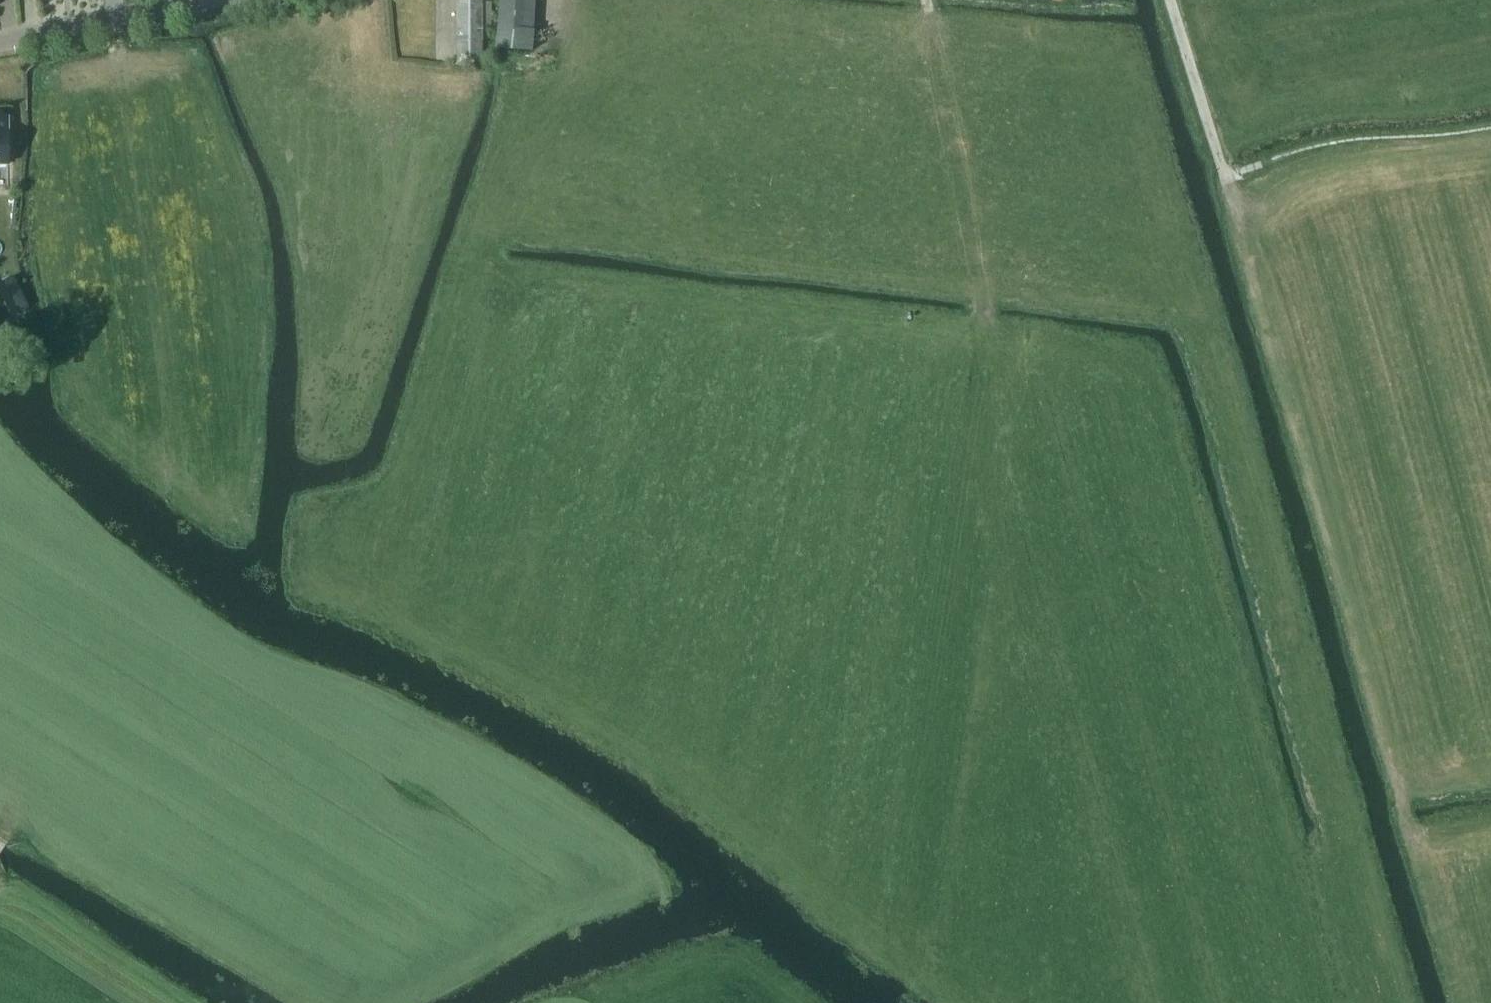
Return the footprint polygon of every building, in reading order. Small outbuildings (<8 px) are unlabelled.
[(497,49),(520,50),(523,0),(499,0),(497,49)] [(458,3),(457,63),(482,62),(482,25),(491,25),(492,3),(458,3)] [(10,119),(0,118),(0,165),(9,165),(9,134),(10,134),(10,119)] [(18,312),(4,283),(0,285),(0,313),(3,319),(18,312)]
